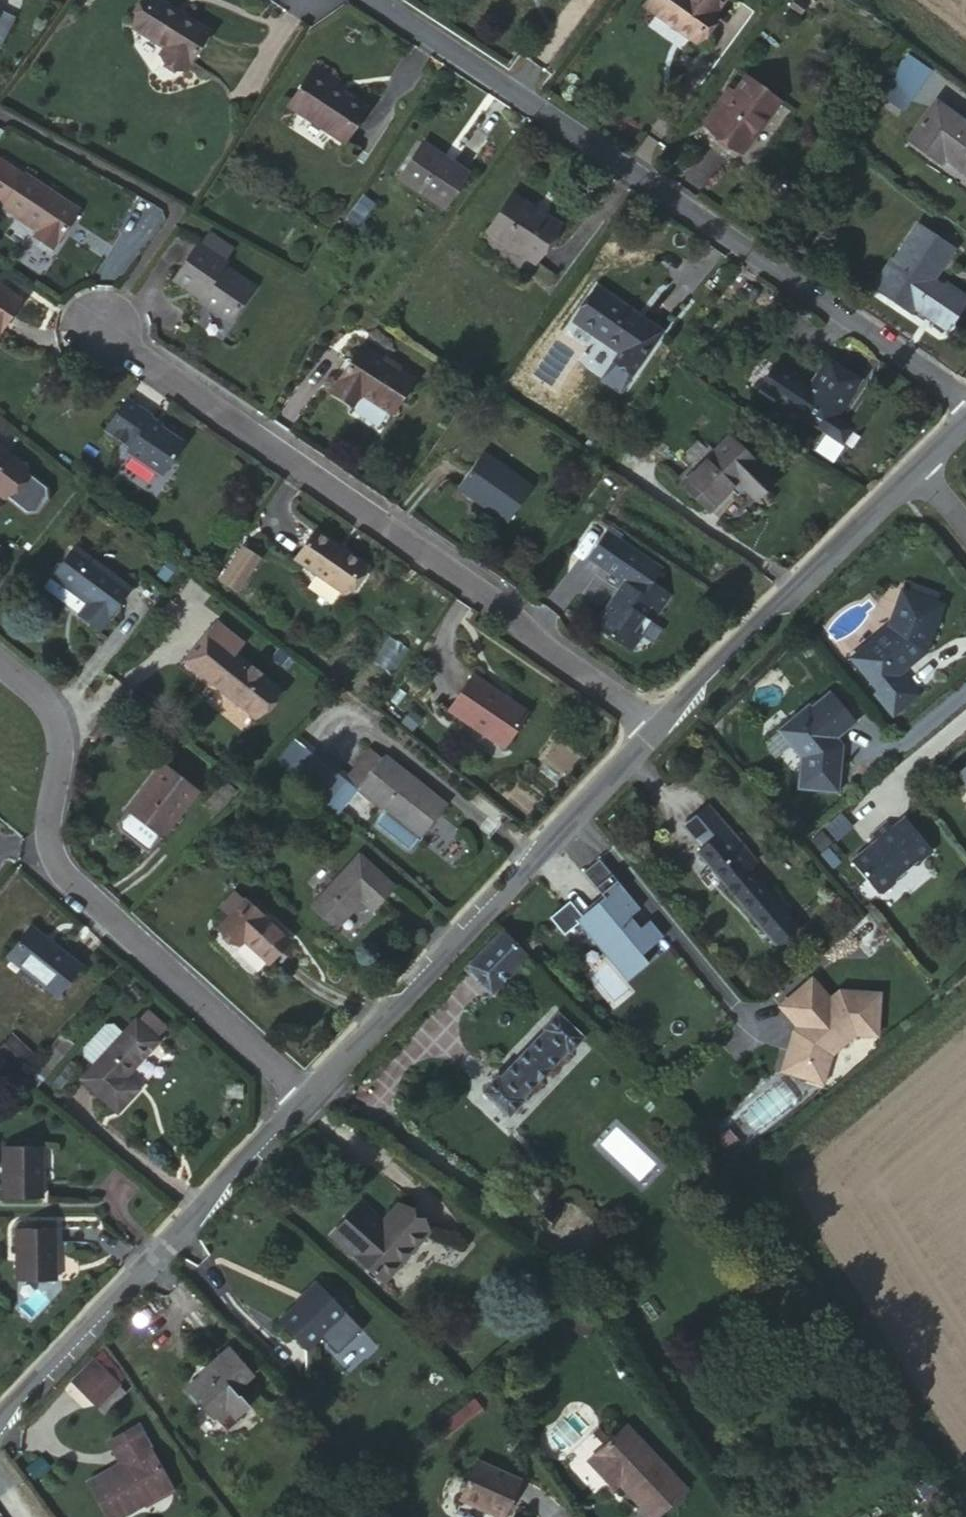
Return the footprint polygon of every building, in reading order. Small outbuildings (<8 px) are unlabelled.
[(158,0),(150,0),(132,28),(164,49),(159,55),(184,70),(209,32),(158,0)] [(715,13),(714,13),(723,0),(649,0),(644,7),(695,42),(715,13)] [(805,7),(794,1),(789,7),(800,15),(805,7)] [(3,39),(14,18),(0,10),(0,37),(3,39)] [(339,139),(360,107),(330,87),(335,80),(315,67),(289,107),(339,139)] [(746,78),(733,99),(728,105),(725,104),(708,129),(742,153),(778,101),(746,78)] [(913,98),(893,85),(885,98),(905,112),(913,98)] [(728,105),(733,99),(725,93),(702,125),(708,129),(725,104),(728,105)] [(964,125),(937,106),(911,142),(941,164),(945,158),(965,173),(965,123),(964,125)] [(366,110),(360,107),(339,139),(345,143),(366,110)] [(468,174),(424,144),(401,178),(446,208),(468,174)] [(0,162),(0,203),(4,205),(2,208),(18,218),(20,214),(27,219),(24,223),(38,231),(34,237),(54,250),(79,210),(25,174),(23,177),(0,162)] [(560,227),(513,195),(488,234),(535,264),(560,227)] [(925,288),(930,281),(950,250),(917,228),(876,290),(909,313),(913,307),(947,330),(963,305),(942,290),(938,296),(925,288)] [(214,235),(206,248),(225,261),(234,249),(214,235)] [(225,261),(206,248),(202,245),(179,278),(204,296),(201,300),(232,321),(256,287),(225,267),(228,262),(225,261)] [(942,290),(930,281),(925,288),(938,296),(942,290)] [(21,300),(0,285),(0,329),(21,300)] [(942,290),(963,305),(965,301),(965,299),(945,285),(942,290)] [(661,332),(598,289),(575,323),(620,354),(613,364),(632,376),(661,332)] [(363,347),(335,388),(355,402),(361,394),(391,415),(414,381),(363,347)] [(808,389),(774,366),(760,388),(844,444),(854,429),(837,418),(861,381),(827,359),(808,389)] [(355,402),(335,388),(331,393),(351,408),(355,402)] [(186,448),(163,432),(153,426),(155,423),(130,405),(108,435),(132,453),(129,458),(162,481),(186,448)] [(153,426),(163,432),(165,430),(155,423),(153,426)] [(774,483),(729,438),(683,485),(710,511),(730,492),(737,498),(745,490),(756,501),(774,483)] [(5,498),(28,469),(0,447),(0,495),(5,498)] [(535,489),(485,454),(460,490),(509,525),(535,489)] [(589,559),(602,568),(620,544),(607,534),(589,559)] [(368,570),(318,535),(298,564),(347,598),(368,570)] [(244,594),(263,555),(240,543),(220,582),(244,594)] [(625,585),(594,628),(630,653),(641,638),(634,632),(653,604),(662,610),(670,598),(653,585),(661,573),(620,544),(602,568),(625,585)] [(76,548),(53,578),(88,604),(80,615),(100,630),(130,590),(76,548)] [(88,604),(53,578),(46,588),(80,615),(88,604)] [(870,691),(887,716),(914,697),(898,674),(924,655),(946,609),(907,591),(890,627),(850,655),(875,689),(870,691)] [(216,623),(185,661),(255,717),(277,689),(233,654),(242,644),(216,623)] [(284,657),(275,650),(269,658),(278,665),(284,657)] [(523,712),(471,674),(447,707),(500,744),(523,712)] [(850,719),(827,687),(807,700),(805,697),(773,721),(793,750),(785,780),(823,790),(833,754),(825,736),(850,719)] [(289,770),(339,815),(358,790),(380,761),(368,751),(348,777),(345,781),(331,770),(334,766),(309,746),(289,770)] [(380,761),(358,790),(396,819),(419,838),(444,805),(383,757),(380,761)] [(162,765),(128,809),(162,836),(196,792),(162,765)] [(348,777),(334,766),(331,770),(345,781),(348,777)] [(956,776),(965,789),(965,768),(956,776)] [(684,824),(701,845),(708,839),(711,844),(728,829),(707,805),(684,824)] [(162,836),(128,809),(118,821),(118,829),(145,849),(152,849),(162,836)] [(419,838),(396,819),(387,831),(405,845),(413,844),(419,838)] [(875,846),(850,869),(877,898),(882,899),(893,888),(894,883),(915,864),(916,865),(929,854),(901,823),(889,834),(883,828),(870,840),(875,846)] [(744,846),(729,828),(728,829),(711,844),(708,839),(701,845),(700,846),(703,850),(699,854),(738,900),(775,945),(797,927),(747,868),(735,853),(743,847),(744,846)] [(735,853),(747,868),(755,861),(743,847),(735,853)] [(336,930),(354,910),(351,907),(358,899),(361,902),(372,912),(394,887),(359,855),(312,907),(336,930)] [(645,914),(616,880),(600,893),(609,904),(581,928),(601,951),(616,938),(625,949),(610,962),(631,987),(654,968),(647,959),(668,941),(654,925),(645,933),(635,922),(645,914)] [(229,917),(243,902),(234,894),(220,908),(229,917)] [(351,907),(354,910),(361,902),(358,899),(351,907)] [(245,900),(243,902),(229,917),(220,928),(238,944),(242,939),(268,964),(288,941),(245,900)] [(80,967),(31,928),(8,957),(56,996),(80,967)] [(526,957),(503,933),(468,970),(467,977),(487,997),(526,957)] [(616,938),(601,951),(610,962),(625,949),(616,938)] [(807,1067),(823,1072),(830,1053),(856,1034),(877,1035),(880,994),(841,991),(831,999),(813,979),(782,1008),(798,1028),(801,1029),(794,1040),(788,1044),(779,1071),(803,1079),(807,1067)] [(497,1077),(483,1091),(507,1114),(522,1099),(519,1097),(564,1050),(567,1053),(581,1037),(557,1015),(542,1030),(545,1032),(500,1079),(497,1077)] [(124,1079),(158,1043),(136,1022),(81,1080),(116,1113),(136,1091),(124,1079)] [(23,1068),(35,1051),(11,1033),(0,1049),(0,1052),(23,1068)] [(819,1084),(823,1072),(807,1067),(803,1079),(819,1084)] [(39,1146),(3,1146),(4,1200),(40,1198),(39,1146)] [(331,1237),(383,1282),(428,1232),(398,1207),(381,1225),(358,1206),(331,1237)] [(53,1228),(17,1229),(17,1281),(54,1280),(53,1228)] [(319,1285),(279,1322),(306,1351),(319,1339),(335,1356),(362,1331),(319,1285)] [(210,1368),(186,1387),(213,1419),(237,1397),(232,1391),(252,1374),(229,1349),(207,1366),(210,1368)] [(98,1355),(73,1379),(81,1384),(78,1387),(96,1405),(116,1384),(112,1379),(117,1374),(98,1355)] [(464,1405),(428,1435),(435,1443),(471,1413),(464,1405)] [(593,1453),(609,1473),(615,1468),(623,1478),(655,1515),(689,1488),(632,1420),(593,1453)] [(112,1442),(123,1465),(88,1484),(106,1516),(113,1516),(171,1488),(150,1451),(148,1453),(136,1429),(112,1442)] [(473,1467),(458,1504),(489,1516),(504,1516),(517,1484),(473,1467)] [(615,1468),(609,1473),(617,1484),(623,1478),(615,1468)]
